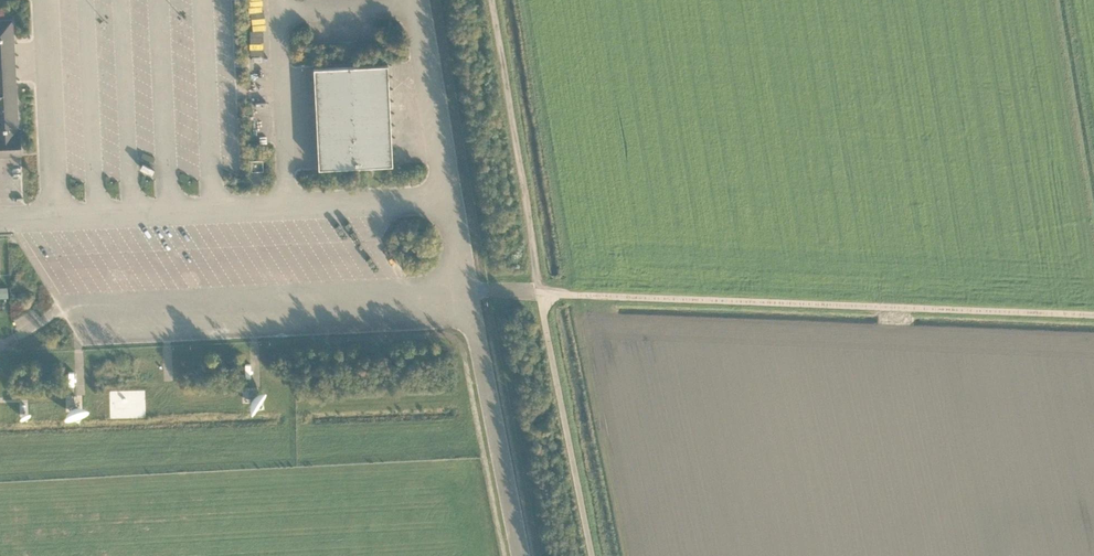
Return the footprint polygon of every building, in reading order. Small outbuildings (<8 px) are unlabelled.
[(21,152),(20,127),(18,127),(12,18),(0,19),(0,153),(21,152)] [(319,167),(392,163),(387,63),(314,66),(319,167)] [(251,170),(263,169),(263,158),(251,159),(251,170)]
